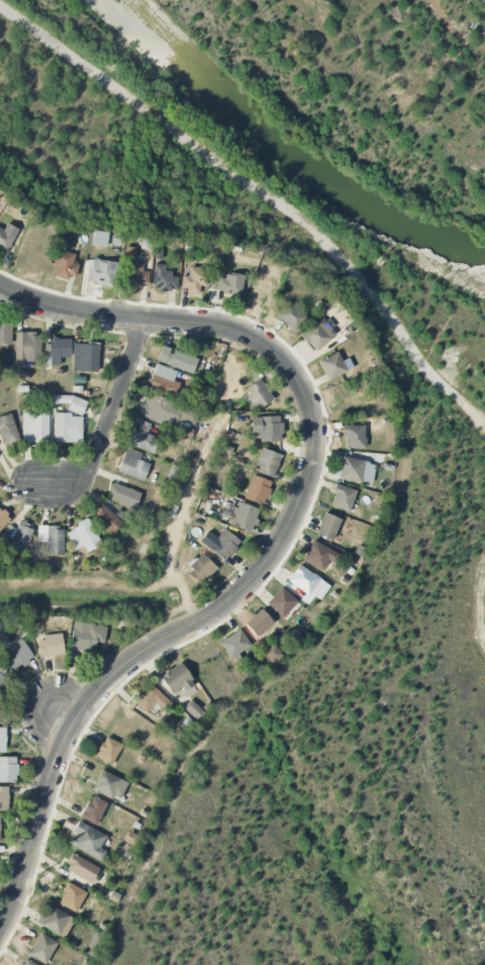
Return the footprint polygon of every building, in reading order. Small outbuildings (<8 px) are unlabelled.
[(6,254),(19,229),(7,223),(4,230),(0,228),(0,251),(6,254)] [(106,247),(108,233),(94,231),(92,245),(106,247)] [(136,247),(126,247),(126,287),(149,288),(149,272),(143,271),(143,262),(136,262),(136,247)] [(78,264),(73,264),(75,254),(56,250),(53,268),(56,268),(54,276),(76,280),(78,264)] [(90,260),(88,279),(103,280),(102,286),(115,287),(117,263),(90,260)] [(153,290),(177,291),(178,274),(165,274),(165,265),(153,264),(153,290)] [(183,294),(197,295),(197,286),(206,286),(207,268),(189,267),(189,276),(183,276),(183,294)] [(242,295),(243,275),(210,273),(209,292),(242,295)] [(307,315),(286,302),(275,318),(297,332),(307,315)] [(318,353),(338,331),(321,316),(301,337),(318,353)] [(11,344),(10,322),(0,323),(0,345),(11,344)] [(15,361),(41,362),(42,333),(16,332),(15,361)] [(47,359),(50,359),(50,366),(60,365),(60,358),(71,358),(70,338),(46,339),(47,359)] [(99,345),(74,344),(73,371),(98,372),(99,345)] [(198,357),(161,348),(157,363),(194,373),(198,357)] [(353,368),(348,358),(343,361),(337,351),(318,362),(329,381),(353,368)] [(148,389),(175,398),(180,383),(173,381),(177,371),(155,364),(148,389)] [(257,410),(274,399),(260,379),(244,390),(257,410)] [(173,428),(176,419),(204,428),(208,415),(146,395),(139,417),(173,428)] [(67,410),(82,416),(87,402),(72,396),(67,410)] [(3,444),(19,439),(10,413),(0,417),(0,436),(3,444)] [(48,413),(22,413),(22,442),(48,442),(48,413)] [(53,442),(82,443),(82,415),(54,414),(53,442)] [(260,442),(282,441),(281,416),(250,418),(251,434),(260,433),(260,442)] [(158,438),(147,434),(150,424),(135,419),(127,445),(154,453),(158,438)] [(364,425),(341,426),(341,438),(345,437),(346,449),(365,448),(364,425)] [(142,453),(125,448),(119,474),(145,480),(149,463),(140,461),(142,453)] [(255,471),(274,478),(282,455),(262,448),(255,471)] [(375,463),(342,457),(338,478),(371,485),(375,463)] [(244,498),(264,506),(272,482),(252,475),(244,498)] [(135,509),(141,493),(114,483),(108,499),(135,509)] [(356,490),(337,484),(330,506),(350,512),(356,490)] [(233,515),(230,514),(227,524),(252,533),(260,510),(238,501),(233,515)] [(113,535),(124,524),(102,503),(91,515),(113,535)] [(11,519),(0,507),(0,530),(11,519)] [(341,519),(324,513),(316,534),(333,540),(341,519)] [(83,546),(86,553),(102,545),(89,520),(65,532),(75,551),(83,546)] [(23,554),(35,529),(19,522),(16,529),(10,526),(1,544),(23,554)] [(46,556),(64,556),(64,527),(37,527),(37,542),(46,542),(46,556)] [(224,562),(241,543),(224,527),(207,546),(224,562)] [(334,563),(339,555),(313,540),(302,560),(322,572),(329,560),(334,563)] [(186,573),(200,586),(217,568),(203,555),(186,573)] [(309,595),(320,578),(299,565),(288,582),(309,595)] [(267,603),(283,617),(297,602),(282,587),(267,603)] [(257,637),(274,623),(262,609),(245,623),(257,637)] [(95,651),(96,642),(104,643),(106,626),(73,623),(70,649),(95,651)] [(251,648),(241,630),(219,642),(229,660),(251,648)] [(10,644),(3,631),(0,632),(0,649),(10,644)] [(63,656),(62,636),(38,637),(39,657),(63,656)] [(13,670),(33,656),(21,639),(1,653),(13,670)] [(281,655),(274,645),(263,652),(271,663),(281,655)] [(173,697),(194,683),(181,662),(160,676),(173,697)] [(154,704),(160,710),(169,701),(149,682),(134,698),(147,711),(154,704)] [(197,721),(204,713),(192,701),(184,709),(197,721)] [(96,759),(113,765),(121,743),(104,737),(96,759)] [(0,757),(0,782),(17,782),(17,757),(0,757)] [(119,802),(128,782),(101,769),(92,788),(119,802)] [(98,825),(106,802),(90,796),(81,819),(98,825)] [(107,836),(79,821),(72,834),(74,835),(69,844),(101,861),(106,851),(100,848),(107,836)] [(94,883),(101,867),(71,855),(64,870),(94,883)] [(87,893),(69,882),(57,902),(76,913),(87,893)] [(74,916),(44,905),(37,926),(66,937),(74,916)] [(57,942),(40,933),(29,956),(46,964),(57,942)]
